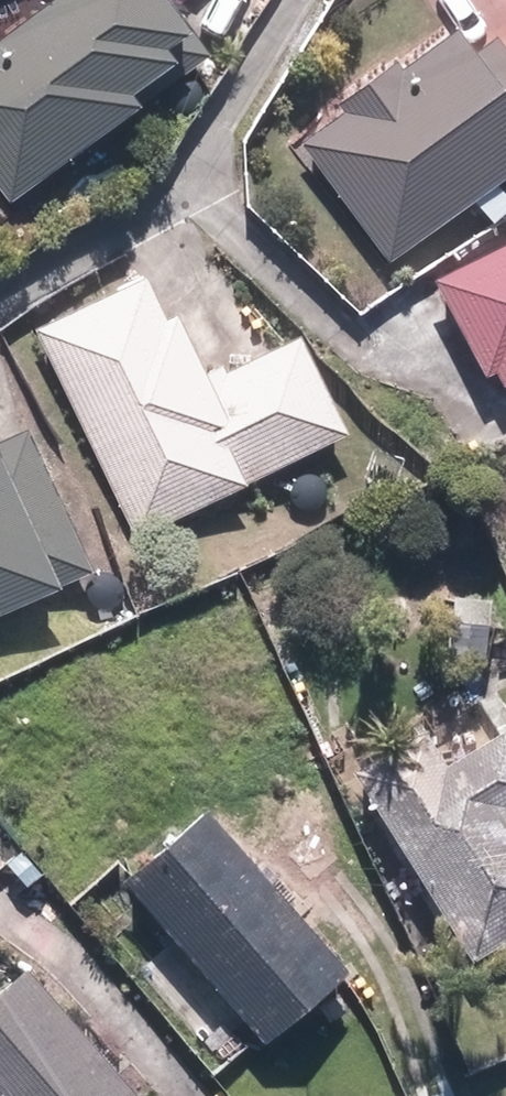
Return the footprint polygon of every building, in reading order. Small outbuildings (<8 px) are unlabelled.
[(0,41),(0,194),(11,209),(144,110),(135,97),(169,72),(178,84),(212,59),(168,0),(54,0),(0,41)] [(395,54),(330,98),(336,107),(286,141),(306,170),(316,164),(381,261),(475,198),(492,224),(505,214),(505,49),(497,36),(476,50),(461,28),(423,54),(421,50),(401,64),(395,54)] [(428,272),(481,384),(497,376),(504,390),(505,389),(505,235),(428,272)] [(215,378),(164,270),(37,330),(136,541),(354,438),(305,336),(215,378)] [(117,593),(45,424),(0,443),(0,615),(70,586),(80,609),(117,593)] [(420,659),(488,661),(489,598),(421,596),(420,659)] [(491,721),(470,688),(419,720),(424,728),(354,772),(474,965),(505,945),(505,732),(497,717),(491,721)] [(205,809),(121,883),(266,1049),(350,976),(205,809)] [(0,997),(0,1095),(138,1095),(31,971),(0,997)]
